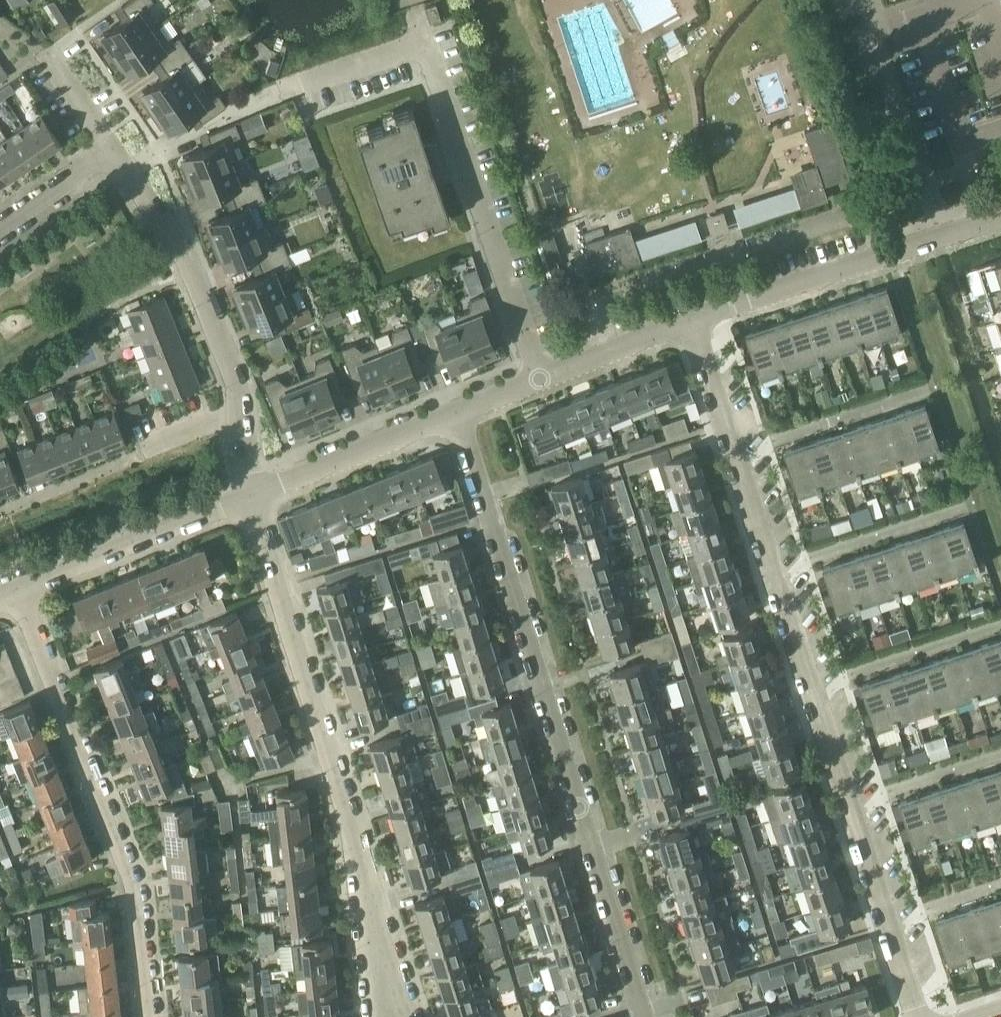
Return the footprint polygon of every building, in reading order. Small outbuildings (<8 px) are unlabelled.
[(63,25),(77,17),(66,0),(54,0),(50,3),(63,25)] [(113,56),(159,24),(146,5),(154,0),(130,0),(122,6),(129,16),(104,33),(108,39),(104,42),(113,56)] [(425,6),(430,22),(442,19),(436,3),(425,6)] [(156,55),(162,64),(187,47),(180,36),(172,42),(159,24),(113,56),(122,69),(126,66),(130,72),(156,55)] [(32,30),(38,39),(46,34),(40,25),(32,30)] [(143,99),(152,113),(198,81),(198,80),(190,86),(178,68),(194,57),(187,47),(162,64),(168,73),(143,91),(147,97),(143,99)] [(271,59),(267,71),(275,74),(279,61),(271,59)] [(198,81),(152,113),(162,126),(166,124),(170,130),(195,112),(202,122),(227,105),(219,94),(211,99),(198,81)] [(0,89),(5,96),(15,89),(10,82),(0,89)] [(358,140),(373,183),(387,226),(400,222),(402,227),(430,218),(432,223),(450,217),(435,174),(447,170),(442,157),(437,143),(426,147),(413,109),(395,115),(397,121),(369,130),(371,136),(358,140)] [(261,112),(241,120),(247,137),(267,129),(261,112)] [(42,114),(24,125),(43,152),(60,141),(42,114)] [(805,130),(816,165),(817,167),(810,170),(818,194),(826,192),(823,184),(849,175),(831,121),(805,130)] [(182,165),(188,180),(240,159),(232,138),(241,134),(236,122),(207,133),(212,145),(184,156),(186,163),(182,165)] [(24,125),(9,135),(28,163),(43,152),(24,125)] [(308,133),(293,139),(297,148),(312,142),(308,133)] [(0,141),(0,162),(9,176),(28,163),(9,135),(0,141)] [(230,189),(234,199),(262,188),(258,176),(240,183),(232,163),(240,160),(240,159),(188,180),(194,195),(198,193),(201,200),(230,189)] [(9,176),(0,162),(0,182),(9,176)] [(817,167),(816,165),(790,174),(794,186),(733,205),(739,224),(740,225),(741,224),(827,196),(826,192),(818,194),(810,170),(817,167)] [(208,229),(214,244),(266,223),(256,226),(248,206),(267,199),(262,188),(234,199),(238,210),(210,221),(212,228),(208,229)] [(708,216),(712,231),(727,226),(722,212),(708,216)] [(586,240),(596,273),(596,274),(608,270),(613,268),(640,259),(640,258),(702,238),(701,238),(695,218),(633,238),(629,226),(586,240)] [(255,253),(260,264),(288,252),(283,241),(274,244),(266,223),(214,244),(220,260),(224,258),(227,265),(255,253)] [(562,274),(557,258),(561,257),(553,233),(540,237),(548,261),(553,277),(562,274)] [(234,294),(240,309),(291,288),(282,291),(274,271),(292,264),(288,252),(260,264),(264,274),(235,286),(238,292),(234,294)] [(465,271),(477,266),(472,255),(460,259),(465,271)] [(980,295),(1000,288),(1000,257),(978,264),(986,288),(978,291),(980,295)] [(477,267),(465,272),(472,291),(483,286),(477,267)] [(888,286),(867,292),(882,339),(903,332),(888,286)] [(291,288),(240,309),(246,324),(250,323),(253,329),(281,318),(286,329),(314,318),(309,306),(300,309),(291,288)] [(996,319),(1000,318),(1000,288),(980,295),(981,298),(989,296),(996,319)] [(867,292),(847,299),(862,345),(882,339),(867,292)] [(470,310),(456,315),(474,359),(496,350),(492,341),(503,337),(486,293),(472,299),(470,310)] [(127,326),(131,334),(172,317),(163,294),(128,308),(134,323),(127,326)] [(847,299),(827,306),(842,352),(862,345),(847,299)] [(827,306),(807,312),(822,358),(842,352),(827,306)] [(325,314),(330,326),(346,319),(341,308),(325,314)] [(807,312),(786,319),(802,365),(822,358),(807,312)] [(474,359),(456,315),(455,316),(454,313),(422,326),(437,364),(448,359),(452,368),(474,359)] [(140,340),(146,354),(181,340),(172,317),(131,334),(134,342),(140,340)] [(786,319),(766,326),(782,372),(802,365),(786,319)] [(378,344),(377,344),(396,390),(418,382),(414,373),(425,368),(408,324),(394,330),(392,341),(379,346),(378,344)] [(782,372),(766,326),(746,333),(761,379),(782,372)] [(145,370),(148,379),(190,362),(181,340),(146,354),(152,368),(145,370)] [(396,390),(377,344),(363,350),(354,343),(340,348),(359,395),(370,390),(374,399),(396,390)] [(314,372),(300,378),(318,422),(340,413),(336,404),(347,399),(330,356),(316,361),(314,372)] [(190,362),(148,379),(152,387),(158,385),(164,399),(200,385),(190,362)] [(664,362),(642,371),(653,400),(666,395),(670,406),(681,402),(664,362)] [(897,367),(892,369),(895,378),(901,376),(897,367)] [(642,371),(618,380),(630,409),(653,400),(642,371)] [(90,372),(78,377),(81,385),(93,380),(90,372)] [(880,373),(871,376),(874,388),(884,385),(880,373)] [(81,385),(78,377),(66,382),(69,390),(81,385)] [(318,422),(300,378),(286,384),(278,377),(264,382),(281,426),(292,422),(296,430),(318,422)] [(618,380),(596,390),(614,434),(615,434),(608,418),(630,409),(618,380)] [(52,388),(40,393),(43,401),(55,396),(52,388)] [(818,392),(824,411),(836,407),(830,388),(818,392)] [(596,390),(572,399),(584,428),(599,422),(606,438),(614,434),(596,390)] [(43,401),(40,393),(28,398),(31,406),(43,401)] [(572,399),(550,408),(561,437),(584,428),(572,399)] [(926,403),(905,410),(920,456),(941,449),(926,403)] [(13,404),(2,409),(5,417),(17,412),(13,404)] [(125,407),(129,418),(140,414),(136,404),(125,407)] [(561,437),(550,408),(526,418),(538,447),(561,437)] [(114,410),(96,417),(108,448),(126,441),(114,410)] [(905,410),(886,416),(900,462),(920,456),(905,410)] [(662,422),(667,437),(688,430),(684,415),(662,422)] [(886,416),(865,423),(880,469),(900,462),(886,416)] [(96,417),(76,425),(88,456),(108,448),(96,417)] [(865,423),(845,430),(860,476),(880,469),(865,423)] [(76,425),(57,432),(70,463),(88,456),(76,425)] [(845,430),(825,436),(840,482),(860,476),(845,430)] [(57,432),(38,440),(50,471),(70,463),(57,432)] [(655,433),(641,438),(644,448),(658,443),(655,433)] [(825,436),(805,443),(820,489),(840,482),(825,436)] [(644,448),(641,438),(629,442),(632,451),(644,448)] [(50,471),(38,440),(18,448),(30,479),(50,471)] [(666,486),(673,483),(703,473),(695,449),(687,452),(683,441),(624,460),(628,472),(658,462),(666,486)] [(820,489),(805,443),(784,450),(799,496),(820,489)] [(608,449),(594,454),(598,463),(611,459),(608,449)] [(0,452),(0,492),(19,484),(6,450),(0,452)] [(433,454),(409,464),(420,493),(444,484),(433,454)] [(598,463),(594,454),(572,461),(575,470),(598,463)] [(542,467),(545,478),(573,469),(569,458),(542,467)] [(409,464),(386,473),(397,502),(420,493),(409,464)] [(386,473),(363,482),(374,512),(397,502),(386,473)] [(673,483),(681,507),(711,497),(703,473),(673,483)] [(552,484),(560,510),(590,500),(582,475),(552,484)] [(613,478),(617,492),(627,489),(622,475),(613,478)] [(363,482),(340,491),(351,521),(374,512),(363,482)] [(922,492),(926,505),(937,501),(933,488),(922,492)] [(627,489),(617,492),(621,505),(631,502),(627,489)] [(340,491),(317,501),(328,530),(341,525),(344,532),(354,528),(351,521),(340,491)] [(679,533),(689,530),(719,520),(711,497),(681,507),(671,510),(679,533)] [(877,497),(869,500),(872,510),(875,518),(883,515),(877,497)] [(560,510),(567,533),(609,520),(602,499),(590,502),(590,500),(560,510)] [(899,503),(902,513),(914,509),(911,499),(899,503)] [(328,530),(317,501),(293,510),(304,539),(318,534),(325,550),(308,556),(312,568),(338,560),(328,530)] [(638,506),(642,519),(652,516),(648,503),(638,506)] [(869,504),(850,511),(853,517),(855,525),(874,519),(869,504)] [(429,515),(434,530),(456,524),(452,508),(429,515)] [(652,516),(642,519),(647,533),(656,530),(652,516)] [(835,523),(838,534),(856,528),(855,525),(853,517),(835,523)] [(567,533),(574,557),(604,547),(598,526),(610,523),(609,520),(567,533)] [(689,530),(696,554),(727,544),(719,520),(689,530)] [(964,520),(944,527),(959,573),(980,566),(964,520)] [(813,529),(816,540),(836,533),(832,522),(813,529)] [(628,526),(632,539),(642,536),(637,523),(628,526)] [(420,525),(408,528),(411,538),(423,534),(420,525)] [(944,527),(924,533),(939,580),(959,573),(944,527)] [(411,538),(408,528),(395,532),(398,542),(411,538)] [(433,554),(462,545),(462,544),(461,544),(458,532),(399,550),(402,561),(423,555),(423,557),(433,554)] [(924,533),(904,540),(919,586),(939,580),(924,533)] [(642,536),(632,539),(637,552),(646,549),(642,536)] [(373,539),(360,543),(363,553),(376,549),(373,539)] [(904,540),(884,546),(899,593),(919,586),(904,540)] [(363,553),(360,543),(348,547),(351,556),(363,553)] [(695,580),(704,577),(734,567),(727,544),(696,554),(687,557),(695,580)] [(203,545),(181,554),(195,590),(202,608),(205,615),(226,607),(221,594),(211,598),(202,576),(213,571),(225,567),(219,554),(208,559),(203,545)] [(440,577),(469,568),(469,565),(471,565),(467,552),(465,552),(462,545),(433,554),(440,577)] [(884,546),(864,553),(879,600),(899,593),(884,546)] [(574,557),(582,581),(612,572),(604,547),(574,557)] [(402,561),(399,550),(388,553),(393,567),(403,564),(402,562),(402,561)] [(653,553),(658,566),(667,563),(663,550),(653,553)] [(864,553),(844,560),(859,606),(879,600),(864,553)] [(181,554),(160,563),(170,589),(182,584),(186,594),(195,590),(181,554)] [(377,569),(376,570),(377,572),(386,569),(382,555),(374,557),(377,569)] [(325,573),(328,584),(358,575),(376,570),(377,569),(374,557),(325,573)] [(859,606),(844,560),(822,567),(838,613),(859,606)] [(160,563),(139,572),(153,607),(174,599),(170,589),(160,563)] [(667,563),(658,566),(662,580),(671,577),(667,563)] [(704,577),(712,601),(742,591),(734,567),(704,577)] [(436,603),(476,591),(469,568),(440,577),(429,580),(436,603)] [(589,604),(619,595),(615,584),(630,579),(626,568),(612,573),(612,572),(582,581),(585,591),(582,592),(585,605),(589,604)] [(643,573),(647,586),(657,583),(653,570),(643,573)] [(139,572),(117,580),(128,606),(132,616),(153,607),(139,572)] [(317,587),(324,611),(354,602),(365,598),(358,575),(328,584),(317,587)] [(117,580),(96,589),(111,625),(111,624),(119,621),(115,611),(128,606),(117,580)] [(657,583),(647,586),(655,610),(665,607),(657,583)] [(111,625),(96,589),(74,598),(78,606),(78,608),(67,613),(74,628),(96,619),(105,641),(88,647),(93,660),(100,658),(121,649),(117,638),(111,624),(111,625)] [(454,622),(483,613),(483,611),(485,610),(481,597),(479,598),(476,591),(436,603),(443,626),(454,622)] [(742,591),(712,601),(720,625),(750,615),(742,591)] [(589,606),(596,628),(626,619),(622,606),(619,595),(589,604),(589,606)] [(404,602),(406,612),(420,608),(417,598),(404,602)] [(670,603),(674,614),(684,611),(680,600),(670,603)] [(324,611),(331,634),(361,625),(387,617),(400,613),(397,603),(384,608),(358,616),(354,602),(324,611)] [(983,605),(971,609),(974,616),(986,612),(983,605)] [(420,608),(406,612),(409,622),(423,617),(420,608)] [(211,622),(220,644),(246,633),(237,611),(211,622)] [(674,614),(684,644),(694,641),(684,611),(674,614)] [(192,612),(181,616),(184,624),(195,619),(192,612)] [(400,613),(387,617),(390,627),(403,623),(400,613)] [(461,645),(490,636),(483,613),(454,622),(461,645)] [(184,624),(181,616),(170,621),(173,628),(184,624)] [(626,619),(596,628),(604,652),(634,644),(626,619)] [(331,634),(339,657),(368,648),(361,625),(331,634)] [(731,660),(731,661),(761,651),(753,626),(723,636),(728,650),(718,653),(721,663),(731,660)] [(893,634),(896,644),(914,638),(911,628),(893,634)] [(150,629),(139,633),(142,641),(153,636),(150,629)] [(665,635),(664,636),(666,644),(677,641),(674,630),(664,634),(665,635)] [(889,631),(873,636),(877,648),(892,643),(889,631)] [(170,638),(179,660),(187,657),(194,654),(185,632),(170,638)] [(142,641),(139,633),(128,638),(131,645),(142,641)] [(223,653),(228,665),(255,655),(246,633),(220,644),(210,648),(213,657),(223,653)] [(460,671),(497,659),(490,636),(461,645),(462,646),(453,649),(460,671)] [(644,642),(646,651),(666,644),(664,636),(644,642)] [(982,645),(997,691),(1000,690),(1000,639),(982,645)] [(677,641),(666,644),(670,656),(681,652),(677,641)] [(684,644),(693,674),(703,670),(694,641),(684,644)] [(0,644),(0,656),(8,653),(4,642),(0,644)] [(162,642),(154,645),(158,655),(166,652),(162,642)] [(418,649),(421,659),(434,655),(431,645),(418,649)] [(982,645),(962,652),(977,698),(997,691),(982,645)] [(339,657),(346,680),(375,671),(368,648),(339,657)] [(398,653),(401,663),(414,659),(411,649),(398,653)] [(738,683),(739,684),(768,674),(761,651),(731,661),(735,674),(726,676),(730,686),(738,683)] [(962,652),(942,658),(957,704),(977,698),(962,652)] [(8,653),(0,656),(0,669),(13,664),(8,653)] [(160,658),(164,667),(171,664),(167,655),(160,658)] [(223,681),(227,691),(263,676),(255,655),(228,665),(233,677),(223,681)] [(434,655),(421,659),(424,668),(437,664),(434,655)] [(179,660),(188,681),(195,678),(187,657),(179,660)] [(96,668),(104,690),(141,676),(137,667),(127,671),(122,658),(96,668)] [(942,658),(922,665),(937,711),(957,704),(942,658)] [(414,659),(401,663),(404,673),(417,668),(414,659)] [(467,692),(467,694),(493,686),(505,683),(497,659),(460,671),(467,692)] [(17,675),(13,664),(0,669),(0,682),(17,675)] [(164,667),(172,688),(180,685),(171,664),(164,667)] [(610,673),(617,697),(647,688),(640,664),(610,673)] [(922,665),(902,672),(917,717),(937,711),(922,665)] [(693,674),(701,697),(711,694),(703,670),(693,674)] [(346,680),(353,703),(382,694),(375,671),(346,680)] [(902,672),(882,678),(897,724),(917,717),(902,672)] [(409,677),(412,685),(421,682),(419,674),(409,677)] [(739,684),(746,708),(776,698),(768,674),(739,684)] [(0,682),(0,694),(22,685),(17,675),(0,682)] [(104,690),(113,712),(139,701),(134,689),(145,685),(141,676),(104,690)] [(240,696),(245,708),(271,697),(263,676),(227,691),(230,700),(240,696)] [(188,681),(196,703),(204,700),(195,678),(188,681)] [(897,724),(882,678),(861,685),(876,731),(897,724)] [(617,697),(620,707),(617,708),(621,721),(624,720),(624,721),(666,708),(659,684),(647,688),(617,697)] [(22,685),(0,694),(0,695),(3,704),(4,705),(26,696),(22,685)] [(172,688),(181,709),(188,706),(180,685),(172,688)] [(682,688),(687,703),(696,699),(692,685),(682,688)] [(465,695),(468,705),(497,696),(493,686),(467,694),(465,695)] [(392,691),(382,694),(385,703),(395,700),(392,691)] [(447,712),(468,705),(465,695),(467,694),(467,692),(444,699),(447,712)] [(382,694),(353,703),(360,727),(389,718),(385,703),(382,694)] [(701,697),(709,721),(719,718),(711,694),(701,697)] [(472,718),(475,717),(474,714),(500,707),(497,696),(468,705),(472,718)] [(244,733),(248,732),(280,719),(271,697),(245,708),(250,720),(240,724),(244,733)] [(434,700),(438,714),(447,712),(444,699),(443,698),(434,700)] [(746,708),(754,732),(784,722),(776,698),(746,708)] [(687,703),(694,725),(702,723),(704,722),(696,699),(687,703)] [(196,703),(205,724),(212,721),(204,700),(196,703)] [(13,735),(40,724),(31,701),(0,713),(0,729),(4,738),(13,735)] [(113,712),(121,733),(158,719),(154,709),(144,713),(139,701),(113,712)] [(418,705),(418,707),(422,719),(432,716),(427,702),(418,705)] [(485,724),(489,736),(518,727),(511,703),(500,707),(474,714),(475,717),(478,727),(485,724)] [(451,724),(472,718),(468,705),(447,712),(451,724)] [(188,706),(181,709),(190,731),(197,728),(188,706)] [(624,721),(632,745),(662,735),(657,720),(675,714),(673,706),(666,708),(624,721)] [(397,713),(400,726),(422,719),(418,707),(397,713)] [(458,745),(451,724),(447,712),(438,714),(448,748),(458,745)] [(432,716),(422,719),(426,732),(427,733),(436,730),(432,716)] [(719,718),(709,721),(716,744),(726,740),(719,718)] [(121,733),(130,754),(156,744),(151,732),(161,728),(158,719),(121,733)] [(280,719),(248,732),(261,765),(293,752),(289,741),(287,738),(291,736),(287,728),(284,729),(280,719)] [(400,726),(403,735),(411,732),(412,736),(426,732),(422,719),(400,726)] [(212,721),(205,724),(209,734),(216,732),(212,721)] [(694,725),(701,750),(711,747),(704,722),(702,723),(694,725)] [(754,732),(762,755),(792,745),(784,722),(754,732)] [(13,735),(22,757),(49,746),(40,724),(13,735)] [(492,745),(496,758),(525,749),(518,727),(489,736),(479,739),(481,749),(492,745)] [(970,735),(973,745),(993,739),(990,729),(970,735)] [(370,745),(377,769),(407,760),(406,759),(418,755),(412,736),(411,732),(403,735),(400,736),(370,745)] [(927,740),(932,757),(958,749),(956,741),(951,742),(948,733),(927,740)] [(632,745),(639,768),(669,759),(662,735),(632,745)] [(968,737),(962,740),(965,747),(971,745),(968,737)] [(194,742),(198,752),(206,749),(201,738),(194,742)] [(219,743),(209,748),(217,768),(228,764),(219,743)] [(130,754),(138,776),(172,762),(169,755),(161,758),(156,744),(130,754)] [(910,748),(914,760),(926,756),(923,744),(910,748)] [(792,745),(762,755),(755,758),(762,780),(769,778),(770,780),(800,770),(792,745)] [(21,783),(31,779),(58,768),(49,746),(22,757),(13,760),(21,783)] [(711,747),(701,750),(705,762),(715,759),(711,747)] [(206,749),(198,752),(206,772),(217,768),(209,748),(206,749)] [(433,766),(436,776),(449,772),(446,762),(442,748),(432,751),(437,765),(433,766)] [(488,783),(492,785),(532,772),(525,749),(496,758),(499,768),(487,771),(485,775),(488,783)] [(720,754),(724,768),(734,764),(730,752),(720,754)] [(881,762),(885,775),(901,770),(897,756),(881,762)] [(452,761),(455,771),(469,767),(466,757),(452,761)] [(639,768),(646,792),(676,782),(669,759),(639,768)] [(377,769),(384,792),(414,783),(407,760),(377,769)] [(168,790),(170,797),(187,793),(175,761),(172,762),(138,776),(147,798),(168,790)] [(734,764),(724,768),(728,781),(738,778),(734,764)] [(469,767),(455,771),(458,781),(472,776),(469,767)] [(31,779),(40,801),(66,791),(58,768),(31,779)] [(980,775),(995,822),(1000,820),(1000,771),(1000,768),(980,775)] [(707,773),(703,775),(710,797),(714,796),(717,807),(727,804),(723,792),(716,770),(707,773)] [(449,772),(436,776),(439,785),(452,781),(449,772)] [(499,807),(500,807),(539,795),(532,772),(492,785),(496,798),(496,797),(499,807)] [(980,775),(960,782),(976,828),(995,822),(980,775)] [(764,792),(772,818),(812,804),(804,779),(774,789),(764,792)] [(676,782),(646,792),(654,816),(684,807),(676,782)] [(960,782),(940,788),(956,835),(976,828),(960,782)] [(384,792),(391,814),(421,805),(414,783),(384,792)] [(940,788),(920,795),(936,841),(956,835),(940,788)] [(268,808),(269,818),(308,814),(305,790),(277,793),(279,807),(268,808)] [(1,817),(12,812),(8,804),(6,805),(0,791),(0,813),(1,817)] [(40,801),(48,824),(75,813),(66,791),(40,801)] [(162,805),(164,829),(202,825),(201,815),(191,816),(190,804),(195,803),(194,791),(187,793),(170,797),(171,804),(162,805)] [(500,807),(507,829),(546,817),(539,795),(500,807)] [(936,841),(920,795),(900,802),(915,848),(936,841)] [(710,797),(693,802),(696,814),(717,807),(714,796),(710,797)] [(238,798),(240,821),(252,820),(250,797),(238,798)] [(218,801),(220,823),(232,821),(230,800),(218,801)] [(466,807),(469,816),(483,812),(480,803),(466,807)] [(727,804),(717,807),(721,820),(722,819),(722,821),(732,818),(728,805),(727,804)] [(790,837),(820,827),(812,804),(772,818),(780,840),(790,837)] [(391,814),(398,837),(428,828),(421,805),(391,814)] [(696,814),(695,814),(699,824),(700,824),(701,826),(721,820),(717,807),(696,814)] [(447,812),(450,821),(463,817),(460,808),(447,812)] [(739,814),(743,827),(752,824),(748,811),(739,814)] [(1,817),(10,839),(18,836),(15,829),(12,822),(15,821),(12,812),(1,817)] [(483,812),(469,816),(472,826),(486,822),(483,812)] [(48,824),(57,845),(57,846),(84,835),(75,813),(48,824)] [(269,818),(271,841),(311,836),(308,814),(269,818)] [(695,814),(681,818),(685,829),(699,824),(695,814)] [(463,817),(450,821),(453,831),(466,827),(463,817)] [(546,817),(507,829),(510,839),(520,836),(524,850),(554,841),(546,817)] [(232,821),(220,823),(221,831),(233,830),(232,821)] [(664,846),(660,848),(664,862),(668,861),(707,849),(700,826),(701,826),(700,824),(699,824),(685,829),(660,836),(664,846)] [(752,824),(743,827),(747,840),(756,837),(752,824)] [(164,829),(167,852),(195,849),(193,836),(203,835),(202,825),(164,829)] [(790,837),(798,862),(828,852),(820,827),(790,837)] [(398,837),(405,860),(435,851),(428,828),(398,837)] [(242,831),(243,844),(251,843),(250,830),(242,831)] [(46,861),(52,875),(82,863),(81,863),(93,858),(84,835),(57,846),(57,845),(53,846),(57,857),(46,861)] [(18,836),(10,839),(16,853),(23,850),(18,836)] [(274,863),(285,862),(313,859),(312,852),(315,851),(313,838),(311,839),(311,836),(271,841),(274,863)] [(0,843),(0,853),(1,857),(9,854),(4,841),(0,843)] [(243,844),(245,867),(253,866),(257,865),(256,854),(252,855),(251,843),(243,844)] [(435,851),(405,860),(406,862),(404,863),(408,876),(410,875),(412,884),(442,875),(440,868),(450,865),(444,848),(435,851)] [(734,852),(738,864),(746,862),(748,861),(745,848),(734,852)] [(167,852),(170,875),(197,872),(195,849),(167,852)] [(671,871),(667,872),(671,885),(675,884),(705,875),(714,872),(707,849),(668,861),(671,871)] [(492,858),(496,869),(518,863),(514,851),(492,858)] [(798,862),(805,885),(835,875),(828,852),(798,862)] [(228,856),(229,868),(237,867),(236,855),(228,856)] [(482,858),(486,872),(496,869),(492,858),(492,855),(482,858)] [(753,862),(758,875),(768,872),(764,858),(753,862)] [(285,862),(288,885),(316,882),(313,859),(285,862)] [(950,859),(942,861),(945,873),(953,871),(950,859)] [(467,863),(468,865),(471,877),(481,875),(477,860),(467,863)] [(521,874),(527,896),(567,884),(560,860),(521,872),(520,873),(521,874)] [(746,862),(738,864),(743,878),(753,875),(748,861),(746,862)] [(82,863),(52,875),(56,885),(64,882),(85,873),(82,863)] [(500,881),(521,874),(520,873),(521,872),(518,863),(496,869),(500,881)] [(446,872),(450,884),(471,877),(468,865),(446,872)] [(245,867),(248,890),(256,889),(255,878),(253,866),(245,867)] [(30,867),(22,870),(28,884),(35,881),(30,867)] [(237,867),(229,868),(232,891),(240,890),(237,867)] [(500,884),(500,881),(496,869),(486,872),(491,887),(500,884)] [(170,875),(172,898),(200,895),(199,882),(211,880),(209,870),(197,872),(170,875)] [(9,875),(14,889),(22,886),(16,872),(9,875)] [(768,872),(758,875),(761,887),(771,884),(768,872)] [(481,875),(471,877),(475,890),(476,892),(485,889),(481,875)] [(705,875),(675,884),(682,908),(712,898),(705,875)] [(805,885),(813,908),(843,899),(835,875),(805,885)] [(471,877),(450,884),(453,897),(475,890),(471,877)] [(277,886),(279,909),(318,905),(316,882),(288,885),(277,886)] [(533,919),(545,916),(574,907),(567,884),(527,896),(526,897),(533,919)] [(256,889),(248,890),(250,912),(250,913),(258,912),(256,889)] [(685,918),(681,919),(685,933),(689,932),(732,919),(727,904),(729,904),(726,894),(712,898),(682,908),(685,918)] [(172,898),(175,921),(203,917),(200,895),(172,898)] [(415,904),(422,928),(451,918),(444,895),(415,904)] [(749,899),(753,912),(763,909),(760,896),(749,899)] [(843,899),(813,908),(821,932),(851,922),(843,899)] [(75,940),(84,939),(112,936),(109,911),(87,914),(85,900),(78,902),(79,910),(71,911),(75,940)] [(979,907),(994,952),(1000,950),(1000,908),(998,900),(979,907)] [(233,902),(234,914),(242,913),(241,901),(233,902)] [(318,905),(279,909),(282,933),(293,932),(321,929),(318,905)] [(769,908),(773,922),(782,918),(778,906),(769,908)] [(545,916),(552,938),(581,929),(574,907),(545,916)] [(979,907),(959,913),(974,959),(994,952),(979,907)] [(763,909),(753,912),(757,925),(768,922),(763,909)] [(242,913),(234,914),(235,926),(243,925),(242,913)] [(974,959),(959,913),(938,920),(953,966),(974,959)] [(501,919),(504,928),(517,924),(514,914),(501,919)] [(203,917),(175,921),(177,944),(205,941),(204,931),(216,930),(215,916),(203,917)] [(422,928),(429,950),(458,941),(451,918),(422,928)] [(481,923),(484,933),(498,929),(495,919),(481,923)] [(732,919),(689,932),(696,955),(727,946),(739,942),(732,919)] [(517,924),(504,928),(507,938),(520,934),(517,924)] [(33,930),(35,945),(43,944),(41,929),(33,930)] [(498,929),(484,933),(487,943),(501,938),(498,929)] [(555,948),(559,961),(588,952),(587,950),(590,949),(586,937),(584,937),(581,929),(552,938),(541,942),(544,951),(555,948)] [(258,938),(258,941),(266,941),(265,931),(257,932),(258,938)] [(84,939),(87,963),(115,960),(112,936),(84,939)] [(805,936),(778,945),(782,956),(809,948),(805,936)] [(292,944),(294,967),(333,963),(330,939),(303,942),(292,944)] [(856,940),(828,949),(831,960),(860,951),(856,940)] [(429,950),(436,973),(465,964),(458,941),(429,950)] [(266,943),(267,953),(267,955),(282,954),(281,942),(266,943)] [(727,946),(696,955),(704,979),(734,970),(730,955),(743,951),(740,942),(739,942),(727,946)] [(43,944),(35,945),(37,960),(45,959),(43,944)] [(776,958),(772,945),(762,948),(766,961),(776,958)] [(831,960),(828,949),(814,953),(818,964),(831,960)] [(556,987),(565,984),(595,975),(588,952),(559,961),(549,964),(556,987)] [(181,971),(182,980),(220,976),(217,953),(207,954),(179,957),(181,971)] [(794,959),(780,963),(783,973),(797,969),(794,959)] [(87,963),(90,986),(117,983),(115,960),(87,963)] [(244,961),(246,973),(254,972),(252,960),(244,961)] [(436,973),(443,996),(472,987),(484,983),(477,960),(465,964),(436,973)] [(515,964),(518,974),(531,969),(528,960),(515,964)] [(306,976),(308,989),(335,986),(333,963),(294,967),(295,977),(306,976)] [(783,973),(780,963),(768,967),(771,976),(783,973)] [(496,969),(498,978),(512,974),(509,965),(496,969)] [(39,977),(40,992),(48,991),(47,976),(46,967),(38,968),(39,977)] [(531,969),(518,974),(521,983),(534,979),(531,969)] [(261,971),(264,994),(272,993),(269,970),(261,971)] [(254,972),(246,973),(247,985),(255,984),(254,972)] [(748,973),(733,977),(736,989),(752,984),(748,973)] [(512,974),(498,978),(501,988),(515,984),(512,974)] [(561,1004),(563,1010),(599,1000),(602,999),(601,996),(604,995),(600,983),(597,983),(595,975),(565,984),(571,1001),(561,1004)] [(182,980),(184,1003),(222,999),(220,976),(182,980)] [(842,992),(850,1016),(868,1016),(875,1015),(866,985),(855,988),(852,976),(841,980),(845,991),(842,992)] [(736,989),(733,977),(706,985),(710,997),(736,989)] [(81,1011),(92,1010),(120,1007),(117,983),(90,986),(79,988),(81,1011)] [(17,991),(18,997),(30,995),(28,984),(14,985),(15,991),(17,991)] [(1,993),(2,999),(18,997),(17,991),(15,991),(14,985),(0,987),(1,993)] [(296,990),(299,1013),(338,1008),(335,986),(308,989),(296,990)] [(450,1016),(455,1016),(479,1009),(493,1005),(490,996),(476,1000),(472,987),(443,996),(450,1016)] [(48,991),(40,992),(42,1007),(43,1016),(51,1015),(50,1006),(48,991)] [(818,1000),(824,1016),(850,1016),(842,992),(818,1000)] [(272,993),(264,994),(266,1016),(278,1015),(276,993),(272,993)] [(186,1016),(224,1016),(222,999),(184,1003),(186,1016)] [(563,1010),(542,1016),(541,1013),(531,1016),(581,1016),(582,1016),(602,1011),(599,1000),(563,1010)] [(795,1007),(798,1016),(824,1016),(818,1000),(795,1007)] [(768,1003),(772,1016),(798,1016),(795,1007),(772,1014),(768,1002),(768,1003)] [(744,1010),(746,1016),(772,1016),(768,1003),(744,1010)] [(250,1016),(258,1016),(257,1006),(249,1007),(250,1016)] [(93,1016),(121,1016),(120,1007),(92,1010),(93,1016)] [(338,1008),(299,1013),(296,1013),(296,1016),(339,1016),(338,1008)]
